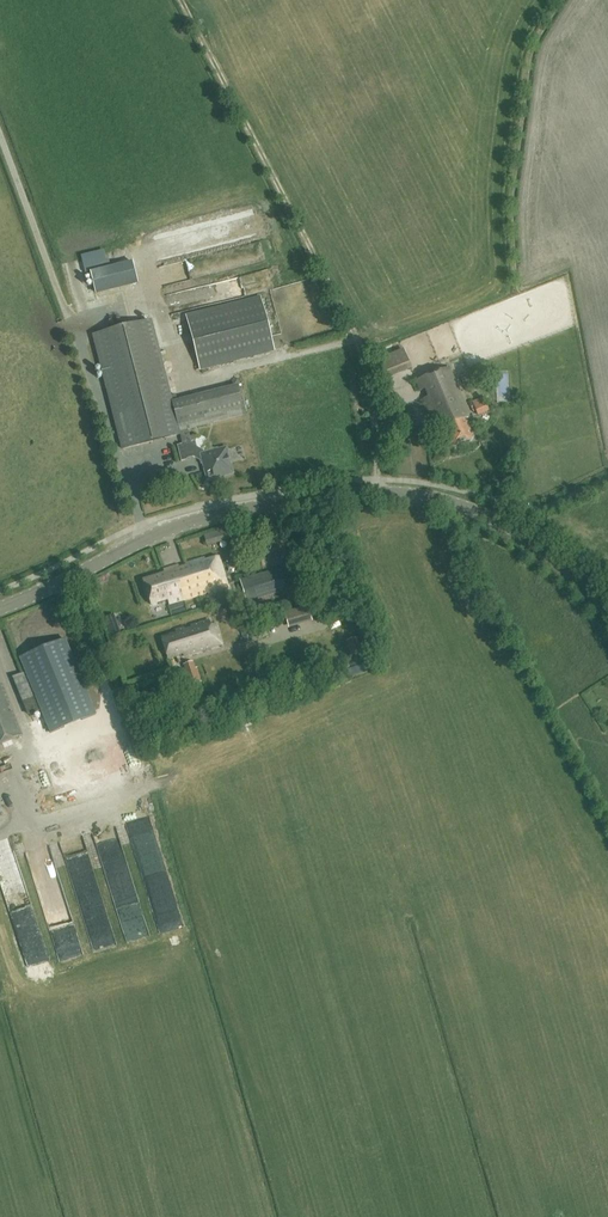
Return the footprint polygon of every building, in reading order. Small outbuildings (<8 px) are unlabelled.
[(132,262),(91,273),(96,293),(138,283),(132,262)] [(260,299),(187,317),(199,368),(274,349),(260,299)] [(151,321),(93,336),(122,449),(180,435),(179,432),(188,429),(244,415),(237,386),(172,402),(151,321)] [(385,377),(410,367),(404,350),(378,360),(385,377)] [(451,448),(473,439),(466,420),(470,418),(449,368),(416,381),(421,391),(425,389),(429,397),(424,399),(434,423),(439,421),(451,448)] [(473,412),(476,411),(478,416),(489,411),(485,400),(482,401),(481,398),(472,401),(474,406),(471,407),(473,412)] [(191,442),(188,429),(179,432),(180,435),(182,444),(177,445),(181,462),(185,461),(185,459),(194,457),(200,461),(201,464),(204,464),(207,475),(211,474),(211,478),(224,474),(226,473),(228,472),(229,470),(229,468),(229,466),(225,449),(218,451),(218,448),(204,451),(197,447),(195,441),(191,442)] [(206,546),(230,539),(227,529),(204,536),(206,546)] [(168,600),(169,604),(228,587),(218,556),(205,561),(204,558),(185,564),(186,567),(179,569),(178,566),(164,570),(165,574),(143,580),(151,605),(168,600)] [(246,602),(297,587),(290,565),(240,581),(246,602)] [(289,628),(312,621),(307,604),(284,612),(289,628)] [(123,614),(111,616),(115,632),(126,630),(123,614)] [(184,656),(222,644),(216,624),(211,626),(209,621),(191,626),(192,629),(185,631),(184,628),(176,631),(177,634),(162,638),(168,658),(183,654),(184,656)] [(27,627),(18,631),(25,647),(34,643),(27,627)] [(94,715),(65,639),(20,657),(50,732),(94,715)] [(210,664),(224,661),(222,652),(208,655),(210,664)] [(188,687),(203,682),(198,667),(195,668),(194,662),(183,665),(185,671),(183,672),(188,687)] [(22,736),(12,712),(9,713),(6,706),(9,705),(1,684),(0,685),(0,744),(22,736)] [(12,753),(15,759),(25,755),(22,748),(12,753)] [(150,762),(138,767),(142,779),(155,775),(150,762)]
